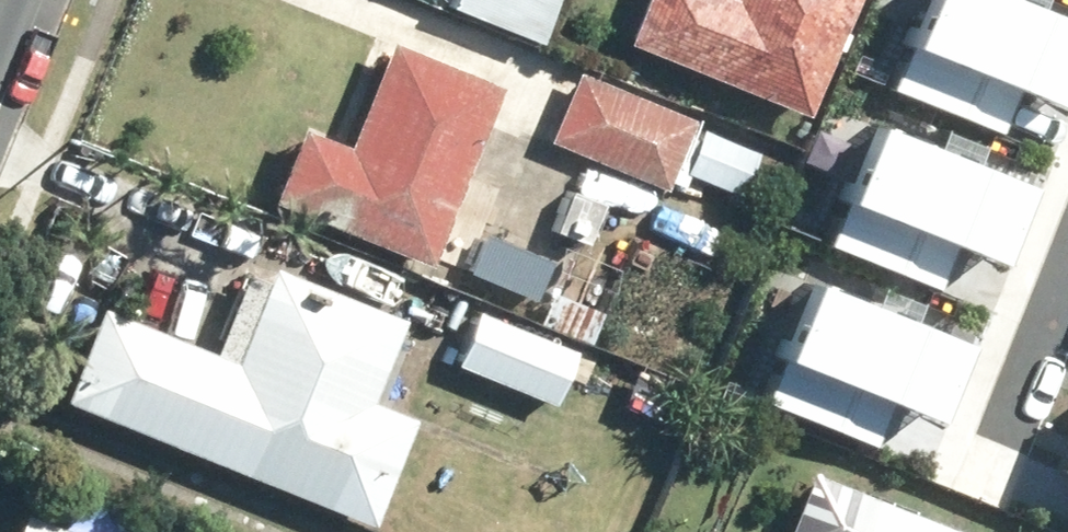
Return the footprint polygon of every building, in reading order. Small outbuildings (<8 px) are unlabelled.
[(627,37),(812,112),(857,0),(642,0),(627,37)] [(1018,0),(912,0),(876,88),(997,136),(1018,85),(1050,98),(1067,54),(1067,20),(1018,0)] [(505,82),(396,39),(356,141),(305,121),(273,200),(433,263),(505,82)] [(703,116),(581,66),(551,140),(673,190),(681,169),(745,195),(763,151),(700,125),(703,116)] [(1026,173),(865,109),(815,233),(937,282),(956,233),(995,249),(1026,173)] [(623,179),(574,157),(557,194),(534,183),(507,245),(540,260),(554,228),(594,246),(623,179)] [(961,318),(807,256),(756,380),(882,431),(897,393),(926,405),(961,318)] [(406,310),(275,260),(269,276),(248,268),(218,345),(103,301),(65,400),(378,520),(419,413),(373,396),(406,310)] [(607,309),(538,279),(522,315),(591,345),(607,309)] [(581,347),(480,305),(457,361),(559,402),(581,347)] [(1052,461),(1067,467),(1067,422),(1052,461)] [(814,466),(788,531),(980,531),(814,466)] [(27,499),(14,531),(106,531),(27,499)]
